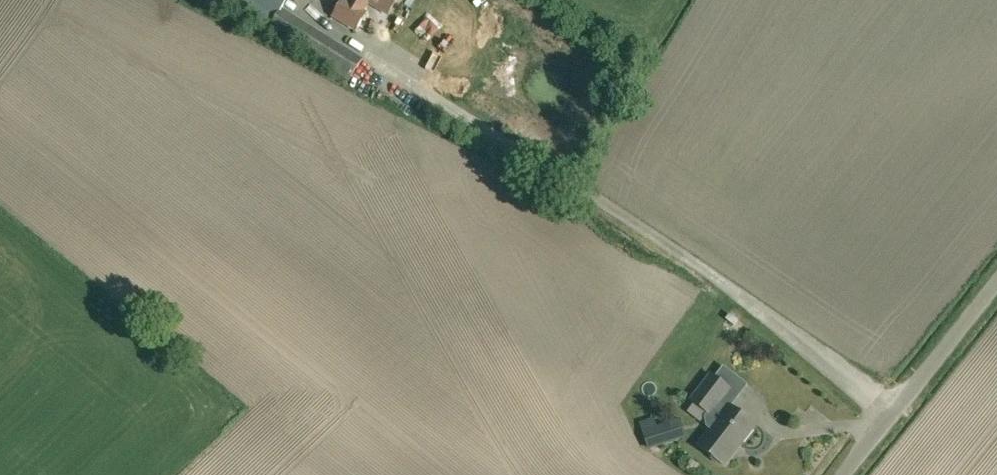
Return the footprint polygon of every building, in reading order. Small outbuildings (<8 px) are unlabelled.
[(294,0),(241,0),(240,2),(275,22),(283,8),(288,10),(294,0)] [(349,4),(344,1),(334,16),(356,29),(366,14),(361,12),(368,1),(389,13),(397,0),(352,0),(349,4)] [(319,33),(307,53),(349,80),(362,59),(319,33)] [(737,320),(729,314),(725,318),(733,325),(737,320)] [(740,444),(754,425),(729,406),(725,411),(718,406),(730,389),(711,375),(691,400),(709,414),(706,418),(708,427),(711,430),(699,446),(724,465),(725,464),(721,462),(737,442),(740,444)] [(658,428),(655,419),(640,424),(650,451),(675,443),(668,424),(658,428)]
